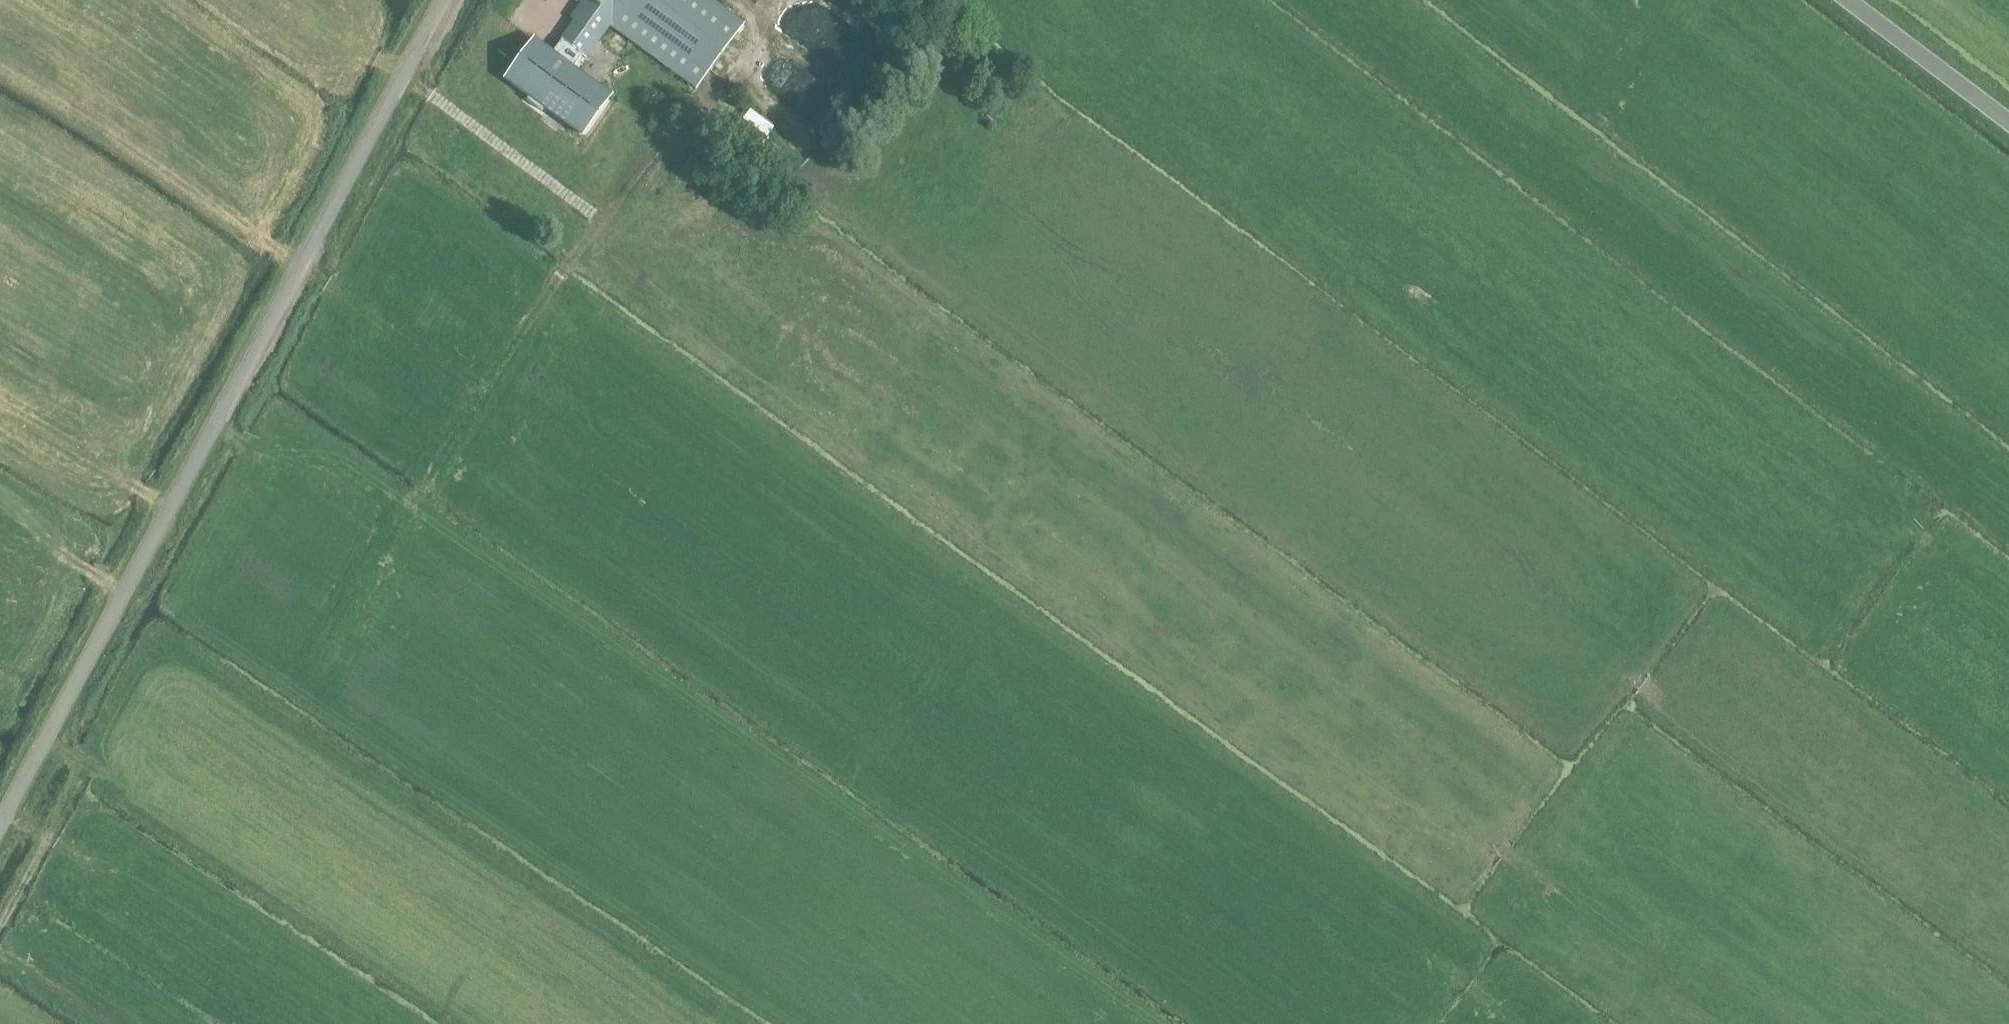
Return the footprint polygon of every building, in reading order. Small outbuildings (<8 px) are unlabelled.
[(611,26),(697,89),(745,24),(712,0),(578,0),(577,1),(586,8),(575,22),(596,38),(599,40),(611,26)] [(574,67),(596,38),(575,22),(553,52),(533,37),(502,79),(581,138),(613,96),(574,67)]
